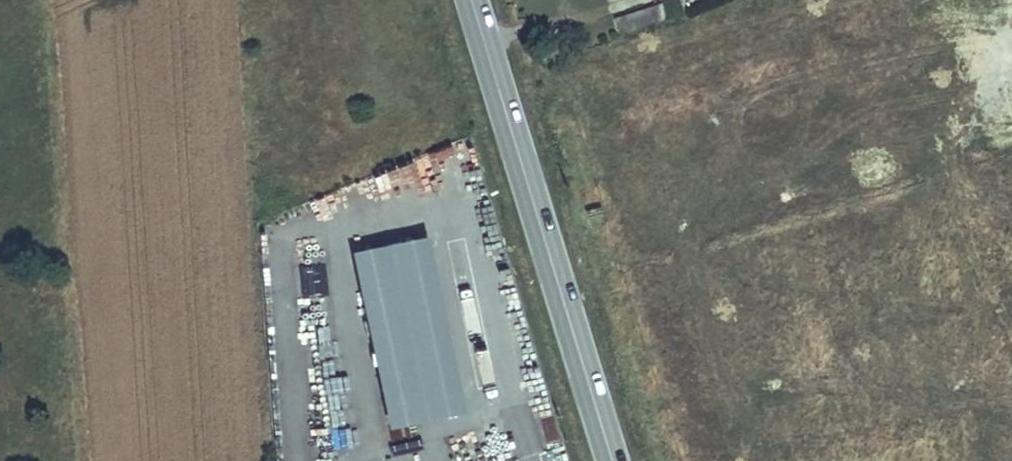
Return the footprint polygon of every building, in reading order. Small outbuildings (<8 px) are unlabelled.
[(613,17),(619,35),(668,19),(663,1),(613,17)] [(390,422),(466,408),(432,229),(355,244),(390,422)]
